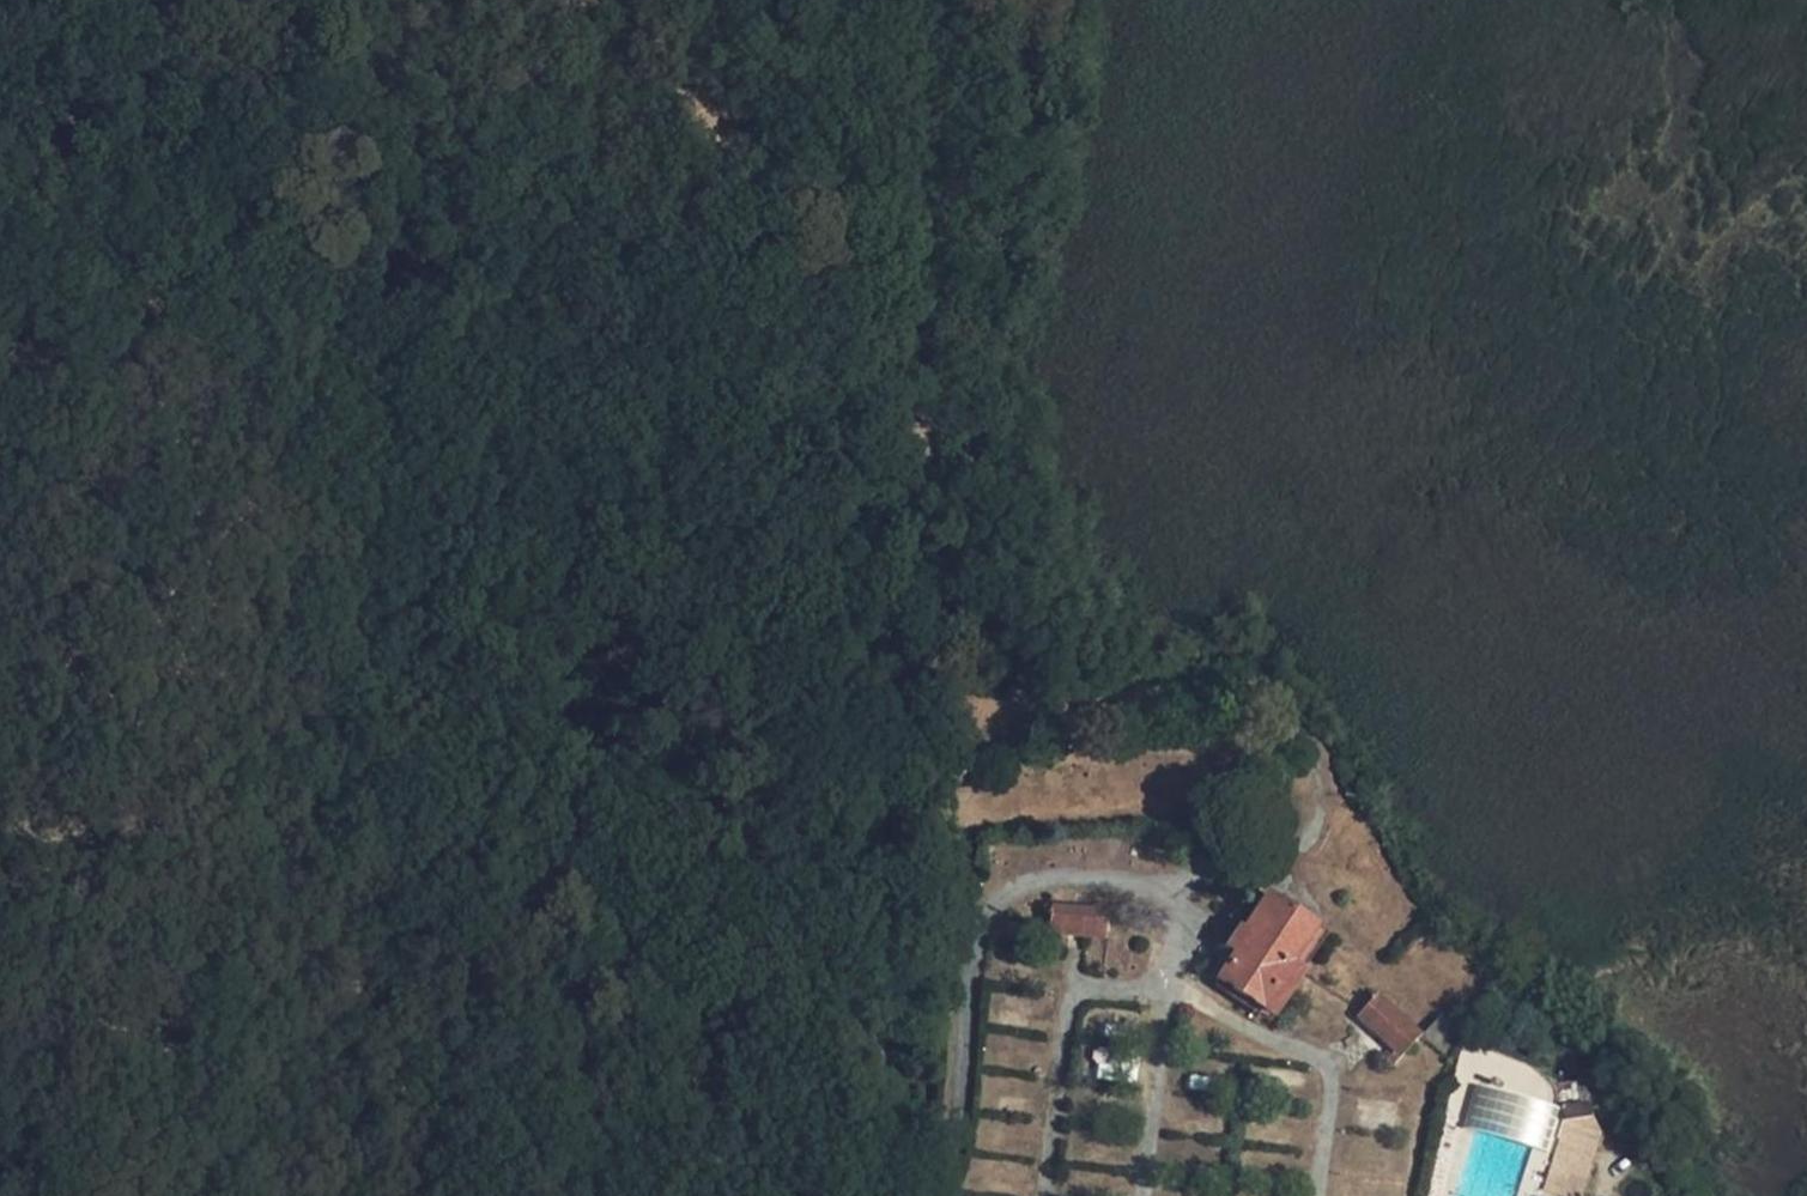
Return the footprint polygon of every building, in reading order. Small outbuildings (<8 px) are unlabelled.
[(1310,926),(1260,890),(1235,927),(1231,925),(1215,948),(1224,954),(1208,977),(1266,1018),(1298,971),(1285,963),(1310,926)] [(1102,909),(1048,905),(1045,933),(1100,938),(1102,909)] [(1373,997),(1353,1019),(1400,1061),(1419,1038),(1373,997)] [(1559,1111),(1478,1087),(1447,1195),(1535,1195),(1559,1111)] [(1565,1126),(1546,1188),(1573,1195),(1578,1195),(1596,1136),(1565,1126)]
